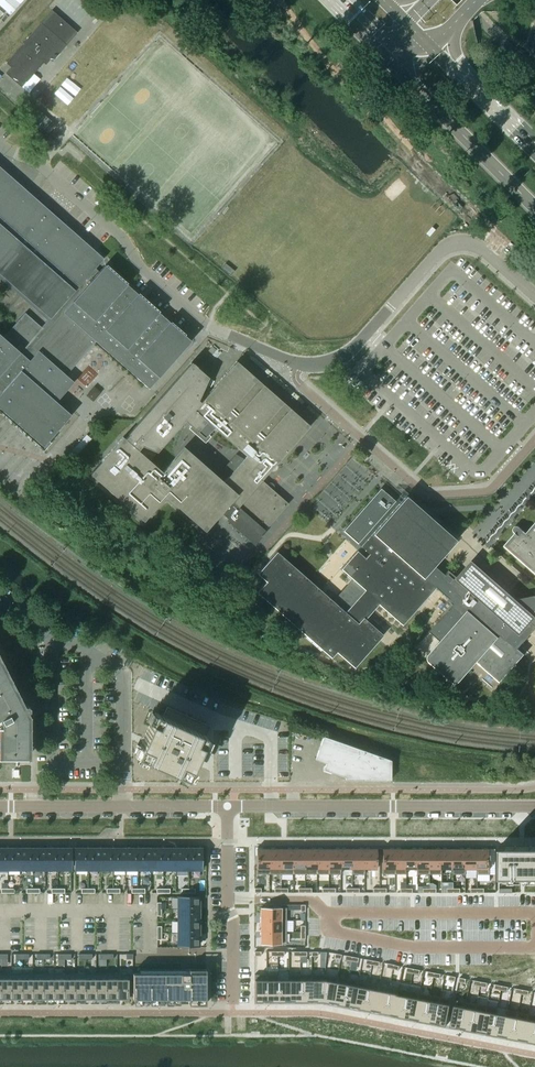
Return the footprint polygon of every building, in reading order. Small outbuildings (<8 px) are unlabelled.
[(10,15),(23,0),(0,0),(0,6),(10,15)] [(11,67),(5,74),(21,87),(47,57),(52,62),(77,33),(51,10),(6,62),(11,67)] [(65,375),(96,341),(148,388),(190,340),(104,265),(98,272),(94,268),(103,258),(0,167),(0,275),(49,318),(19,352),(0,335),(0,405),(45,445),(70,415),(55,402),(73,382),(65,375)] [(224,265),(217,259),(214,263),(221,268),(224,265)] [(224,265),(221,268),(230,276),(234,271),(225,264),(224,265)] [(191,362),(127,434),(128,435),(125,439),(123,437),(90,474),(143,521),(163,500),(165,497),(205,532),(221,513),(254,543),(288,504),(262,480),(269,472),(270,473),(272,473),(274,472),(276,471),(277,469),(278,467),(278,465),(277,463),(309,426),(236,361),(200,402),(197,400),(208,377),(191,362)] [(257,592),(331,658),(336,652),(354,667),(378,640),(383,635),(364,619),(378,604),(402,625),(427,596),(429,594),(435,587),(449,599),(440,609),(445,614),(434,626),(430,631),(441,641),(430,654),(429,655),(428,657),(428,659),(429,660),(430,662),(444,674),(452,681),(453,682),(455,683),(456,683),(458,682),(459,682),(460,681),(470,669),(477,662),(500,682),(524,655),(524,654),(518,648),(534,629),(534,595),(515,599),(509,593),(480,568),(462,572),(458,577),(449,569),(444,575),(433,565),(456,540),(405,496),(401,500),(398,504),(380,489),(343,531),(369,553),(365,558),(357,551),(341,569),(354,580),(334,603),(321,591),(276,552),(257,573),(266,582),(257,592)] [(526,533),(519,526),(518,526),(517,526),(516,526),(515,526),(514,527),(513,528),(513,529),(513,531),(514,532),(515,533),(504,545),(534,572),(534,523),(526,533)] [(0,676),(0,758),(21,758),(21,731),(21,718),(27,716),(25,712),(29,710),(29,707),(26,704),(22,707),(17,709),(0,676)] [(155,713),(136,755),(186,778),(210,726),(167,707),(163,716),(155,713)] [(390,780),(390,760),(323,736),(315,759),(325,763),(323,769),(345,777),(345,780),(390,780)] [(500,846),(500,876),(534,876),(534,846),(506,846),(500,846)] [(20,848),(7,848),(7,869),(20,869),(20,848)] [(33,869),(33,848),(20,848),(20,869),(33,869)] [(45,869),(45,848),(33,848),(33,869),(45,869)] [(58,869),(58,848),(45,848),(45,869),(58,869)] [(71,869),(71,848),(58,848),(58,869),(71,869)] [(88,848),(75,848),(75,869),(88,869),(88,848)] [(100,869),(100,848),(88,848),(88,869),(100,869)] [(113,869),(113,848),(100,848),(100,869),(113,869)] [(125,869),(125,848),(113,848),(113,869),(125,869)] [(138,869),(138,848),(125,848),(125,869),(138,869)] [(150,848),(138,848),(138,869),(150,869),(150,848)] [(163,869),(163,848),(150,848),(150,869),(163,869)] [(175,869),(175,848),(163,848),(163,869),(175,869)] [(188,869),(188,848),(175,848),(175,869),(188,869)] [(201,869),(201,848),(188,848),(188,869),(201,869)] [(269,848),(256,848),(256,874),(269,874),(269,848)] [(281,848),(269,848),(269,874),(281,874),(281,848)] [(293,848),(281,848),(281,874),(293,874),(293,848)] [(304,848),(293,848),(293,874),(304,874),(304,848)] [(316,848),(304,848),(304,874),(316,874),(316,848)] [(328,848),(316,848),(316,874),(328,874),(328,848)] [(340,848),(328,848),(328,874),(340,874),(340,848)] [(352,848),(340,848),(340,874),(341,874),(341,869),(351,869),(351,874),(352,874),(352,848)] [(364,848),(352,848),(352,874),(364,874),(364,848)] [(376,848),(364,848),(364,874),(364,869),(376,869),(376,848)] [(394,848),(382,848),(382,874),(394,874),(394,848)] [(406,848),(394,848),(394,874),(406,874),(406,848)] [(418,848),(406,848),(406,874),(407,874),(407,869),(418,869),(417,874),(418,874),(418,848)] [(430,848),(418,848),(418,874),(430,874),(430,848)] [(442,848),(430,848),(430,874),(442,874),(442,848)] [(454,848),(442,848),(442,874),(442,869),(453,869),(453,874),(454,874),(454,848)] [(466,848),(454,848),(454,874),(466,874),(466,848)] [(478,848),(466,848),(466,874),(466,878),(477,878),(477,874),(478,874),(478,848)] [(490,848),(478,848),(478,874),(478,881),(490,881),(490,874),(490,848)] [(199,897),(178,897),(178,909),(199,909),(199,897)] [(286,908),(261,908),(261,920),(286,920),(286,908)] [(199,909),(178,909),(178,921),(199,921),(199,909)] [(286,920),(261,920),(261,932),(286,932),(286,920)] [(199,921),(178,921),(178,933),(199,933),(199,921)] [(286,932),(261,932),(261,945),(286,945),(286,932)] [(178,933),(178,945),(199,946),(199,933),(178,933)] [(181,973),(133,973),(133,999),(134,999),(141,999),(142,999),(148,999),(150,999),(157,999),(164,999),(166,999),(173,999),(180,999),(182,999),(182,998),(188,999),(188,1004),(205,1004),(205,1001),(205,969),(188,969),(188,973),(181,973)] [(11,973),(1,973),(1,999),(11,999),(11,973)] [(22,973),(11,973),(11,999),(22,999),(22,973)] [(32,973),(22,973),(22,999),(32,999),(32,973)] [(43,973),(32,973),(32,999),(43,999),(43,973)] [(54,973),(43,973),(43,999),(54,999),(54,973)] [(64,973),(54,973),(54,999),(64,999),(64,973)] [(75,973),(64,973),(64,999),(75,999),(75,973)] [(85,973),(75,973),(75,999),(85,999),(85,973)] [(96,973),(85,973),(85,999),(96,999),(96,973)] [(106,973),(96,973),(96,999),(106,999),(106,973)] [(117,973),(106,973),(106,999),(117,999),(117,973)] [(128,973),(117,973),(117,999),(128,999),(128,973)] [(266,974),(254,974),(254,1001),(266,1001),(266,974)] [(277,974),(266,974),(266,1001),(277,1001),(277,974)] [(278,974),(277,974),(277,1001),(288,1001),(288,974),(288,980),(278,980),(278,974)] [(300,974),(288,974),(288,1001),(300,1001),(300,974)] [(311,974),(300,974),(300,1001),(311,1001),(311,974)] [(324,974),(311,974),(311,1001),(321,1001),(324,974)] [(324,974),(321,1001),(332,1003),(337,977),(324,974)] [(337,977),(332,1003),(342,1005),(347,979),(337,977)] [(347,979),(342,1005),(352,1007),(358,981),(347,979)] [(358,981),(352,1007),(363,1009),(368,983),(358,981)] [(368,983),(363,1009),(373,1011),(378,985),(368,983)] [(378,985),(373,1011),(384,1013),(389,987),(378,985)] [(389,987),(384,1013),(394,1015),(399,989),(389,987)] [(399,989),(394,1015),(404,1017),(409,991),(399,989)] [(409,991),(404,1017),(415,1019),(420,993),(409,991)] [(420,993),(415,1019),(425,1021),(430,995),(420,993)] [(430,995),(425,1021),(436,1023),(441,997),(430,995)] [(441,997),(436,1023),(446,1025),(452,999),(441,997)] [(455,999),(450,1026),(461,1028),(466,1002),(455,999)] [(487,1006),(482,1032),(492,1034),(497,1008),(499,1001),(488,999),(487,1006)] [(466,1002),(461,1028),(472,1030),(477,1004),(466,1002)] [(477,1004),(472,1030),(482,1032),(487,1006),(477,1004)] [(497,1008),(492,1034),(503,1036),(508,1010),(507,1009),(506,1015),(497,1013),(498,1008),(497,1008)] [(508,1010),(503,1036),(513,1038),(518,1012),(508,1010)] [(518,1012),(513,1038),(523,1040),(529,1014),(518,1012)] [(523,1040),(534,1042),(534,1036),(534,1015),(529,1014),(523,1040)]
